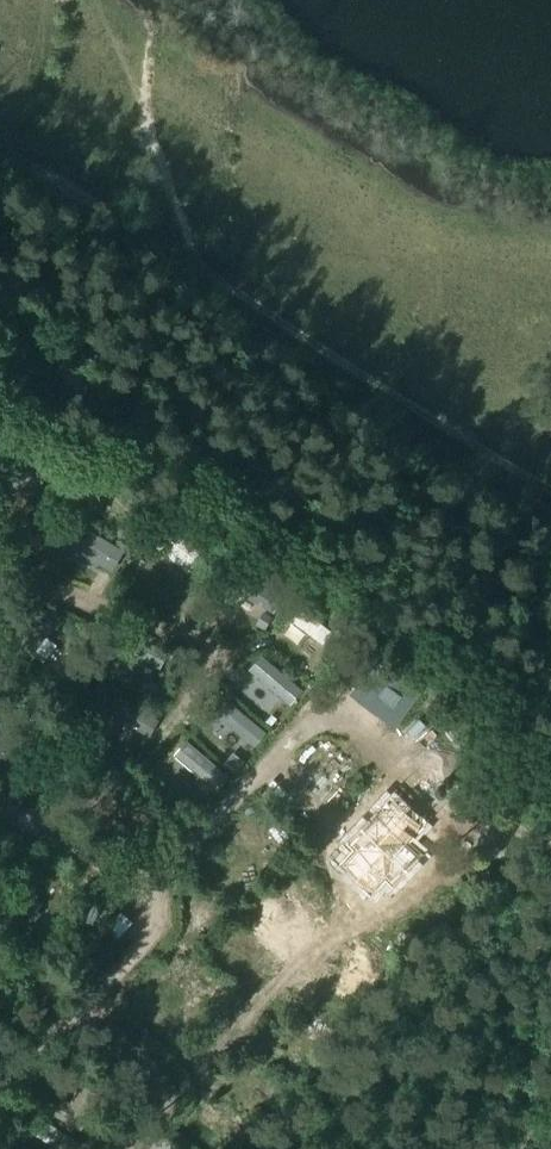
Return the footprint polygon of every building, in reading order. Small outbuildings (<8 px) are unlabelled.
[(0,462),(0,480),(25,494),(34,499),(55,462),(46,457),(14,438),(0,462)] [(107,464),(95,476),(128,510),(140,498),(107,464)] [(86,527),(74,546),(113,570),(125,551),(86,527)] [(155,527),(145,540),(189,575),(199,562),(196,560),(205,548),(186,532),(177,544),(155,527)] [(239,574),(231,590),(275,614),(283,598),(239,574)] [(48,607),(20,644),(35,655),(38,651),(48,637),(62,618),(48,607)] [(301,608),(292,621),(325,645),(334,633),(301,608)] [(265,614),(259,625),(267,629),(273,618),(265,614)] [(128,631),(119,647),(160,668),(168,652),(128,631)] [(264,657),(252,672),(292,706),(304,691),(264,657)] [(382,666),(362,693),(389,713),(409,687),(382,666)] [(153,681),(146,690),(154,697),(161,688),(153,681)] [(116,698),(108,712),(151,737),(159,722),(116,698)] [(229,702),(218,716),(257,748),(268,734),(229,702)] [(274,715),(267,722),(272,726),(278,719),(274,715)] [(189,743),(177,757),(200,777),(209,785),(216,791),(229,777),(189,743)] [(145,746),(139,756),(148,760),(153,751),(145,746)] [(234,753),(226,763),(237,772),(245,762),(234,753)] [(200,777),(196,781),(205,789),(209,785),(200,777)] [(197,799),(191,807),(199,813),(205,806),(197,799)] [(358,848),(343,864),(372,891),(387,876),(393,882),(420,854),(378,815),(352,843),(358,848)] [(122,912),(107,928),(118,938),(132,922),(122,912)]
